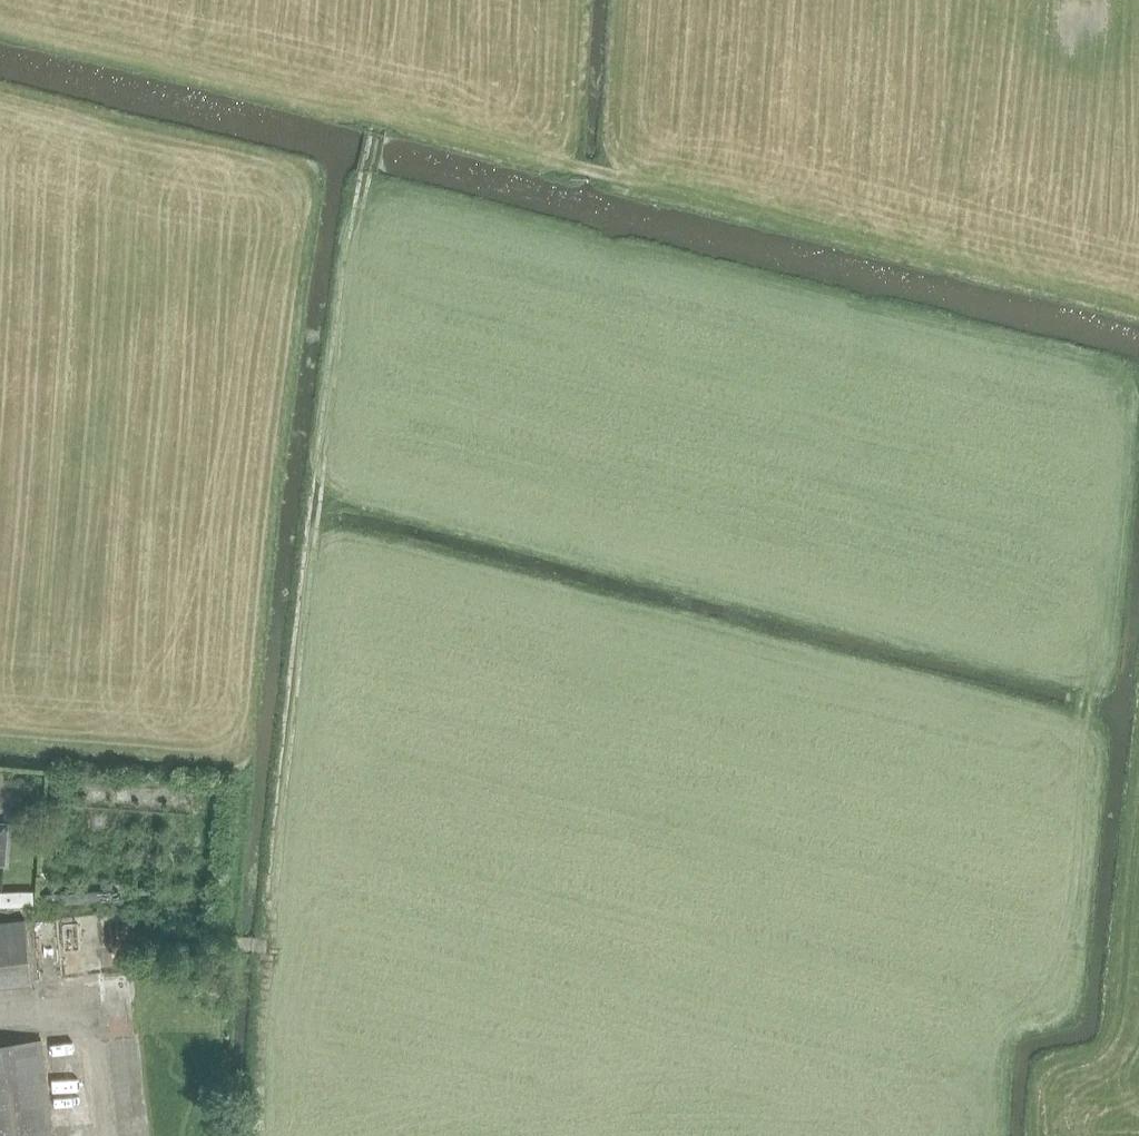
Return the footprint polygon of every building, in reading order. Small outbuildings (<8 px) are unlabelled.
[(38,901),(37,888),(7,889),(7,903),(38,901)] [(0,922),(0,987),(32,983),(25,920),(0,922)] [(109,999),(134,998),(132,973),(107,975),(109,999)] [(39,1038),(0,1043),(0,1135),(51,1135),(39,1038)]
